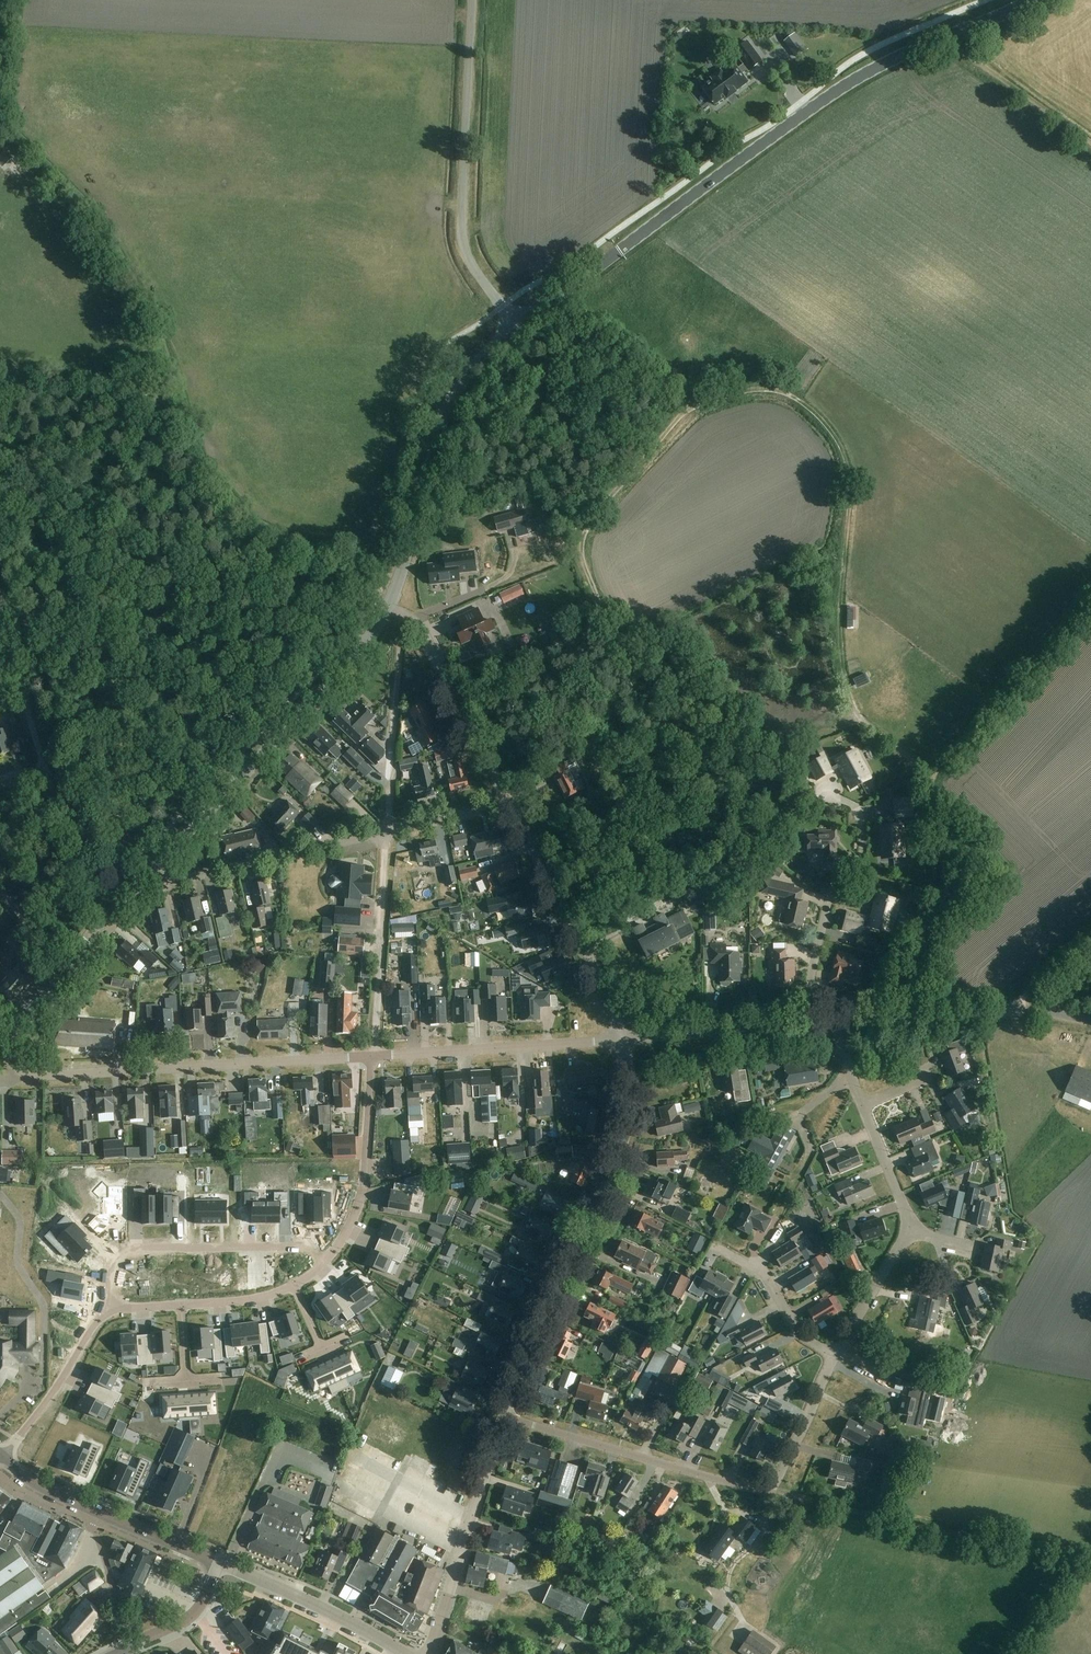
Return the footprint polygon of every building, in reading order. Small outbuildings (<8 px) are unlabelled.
[(796,33),(785,41),(793,52),(804,44),(796,33)] [(741,74),(747,70),(749,71),(762,62),(747,42),(734,52),(744,65),(738,69),(733,64),(721,73),(720,72),(711,79),(713,81),(702,89),(714,105),(725,97),(727,99),(735,93),(735,92),(747,82),(741,74)] [(766,43),(758,50),(764,59),(773,52),(766,43)] [(13,158),(0,146),(0,165),(3,168),(13,158)] [(522,510),(494,518),(498,534),(514,529),(517,538),(529,534),(522,510)] [(474,552),(445,556),(446,564),(429,566),(432,584),(460,581),(459,573),(477,570),(474,552)] [(528,562),(527,571),(534,572),(535,563),(528,562)] [(510,590),(515,600),(525,595),(520,585),(510,590)] [(485,623),(478,608),(458,617),(464,632),(458,634),(463,644),(472,640),(476,649),(490,643),(486,633),(495,629),(491,620),(485,623)] [(855,626),(855,612),(847,612),(847,626),(855,626)] [(422,702),(408,709),(412,716),(409,717),(414,727),(417,726),(419,730),(416,731),(424,746),(427,745),(438,739),(430,724),(433,723),(422,702)] [(345,711),(335,722),(359,744),(369,733),(364,728),(375,716),(364,705),(352,718),(345,711)] [(326,733),(318,726),(307,738),(325,756),(329,751),(338,759),(345,752),(336,744),(338,742),(327,732),(326,733)] [(10,753),(7,742),(8,741),(4,728),(0,730),(0,756),(10,753)] [(577,739),(583,752),(593,747),(586,734),(577,739)] [(366,743),(359,751),(375,766),(382,758),(386,755),(386,750),(372,737),(366,743)] [(413,756),(423,751),(419,742),(409,747),(413,756)] [(356,769),(365,760),(352,747),(343,756),(356,769)] [(834,772),(833,771),(838,768),(850,791),(873,779),(856,748),(834,760),(837,765),(831,768),(824,754),(817,758),(812,747),(806,751),(812,761),(807,764),(816,781),(834,772)] [(438,763),(454,759),(451,749),(435,754),(438,763)] [(304,767),(292,755),(280,767),(289,775),(286,778),(307,797),(323,780),(306,764),(304,767)] [(419,768),(419,767),(417,758),(400,761),(402,772),(419,768)] [(455,778),(449,780),(452,792),(469,788),(466,773),(465,773),(462,758),(453,760),(453,761),(447,762),(450,775),(454,774),(455,778)] [(575,760),(562,767),(557,770),(561,779),(558,781),(567,799),(589,787),(575,760)] [(419,767),(419,768),(423,786),(415,788),(418,799),(435,795),(432,781),(428,765),(419,767)] [(619,786),(625,781),(621,776),(615,780),(619,786)] [(354,794),(362,786),(357,781),(349,789),(354,794)] [(346,808),(355,797),(341,784),(331,795),(346,808)] [(899,825),(898,816),(911,815),(910,799),(895,800),(897,825),(880,826),(883,859),(905,857),(902,825),(899,825)] [(294,820),(300,813),(287,800),(274,814),(275,815),(270,820),(281,830),(292,818),(294,820)] [(313,833),(321,824),(309,813),(302,822),(313,833)] [(261,848),(257,829),(235,834),(235,833),(222,837),(226,855),(252,849),(252,850),(261,848)] [(835,843),(835,831),(819,831),(819,835),(813,835),(807,835),(807,838),(808,838),(808,850),(820,849),(820,851),(823,851),(824,863),(837,863),(837,843),(835,843)] [(490,833),(471,837),(475,854),(476,853),(477,859),(495,855),(494,848),(501,846),(498,833),(491,835),(490,833)] [(454,837),(456,849),(463,847),(460,835),(454,837)] [(442,867),(439,853),(436,841),(421,844),(422,849),(416,851),(419,864),(430,862),(432,869),(442,867)] [(519,876),(511,860),(494,868),(495,872),(490,874),(490,873),(482,876),(488,891),(496,888),(494,883),(499,881),(501,884),(519,876)] [(338,889),(337,898),(362,900),(362,895),(370,895),(372,876),(357,875),(358,867),(340,865),(339,877),(336,877),(335,877),(334,877),(333,877),(332,877),(332,878),(331,879),(330,879),(330,880),(330,881),(330,883),(330,884),(330,885),(330,886),(331,886),(332,887),(332,888),(333,888),(334,888),(335,889),(338,889)] [(467,868),(467,865),(458,867),(461,881),(479,877),(477,866),(467,868)] [(454,867),(445,869),(449,886),(451,886),(457,884),(454,867)] [(806,914),(809,903),(801,901),(803,890),(795,888),(796,885),(765,878),(761,894),(786,899),(785,904),(789,904),(787,914),(783,914),(781,915),(780,922),(781,924),(785,924),(802,928),(805,914),(806,914)] [(255,930),(269,926),(264,906),(271,904),(266,882),(252,886),(257,910),(251,911),(255,930)] [(417,885),(415,892),(422,894),(424,886),(417,885)] [(221,940),(233,937),(229,921),(227,914),(236,912),(231,890),(217,894),(222,915),(223,917),(216,919),(219,932),(221,940)] [(848,912),(843,930),(860,934),(863,920),(870,922),(869,927),(891,932),(898,904),(890,902),(890,901),(888,901),(889,897),(877,895),(871,918),(848,912)] [(507,903),(506,896),(487,900),(490,914),(508,911),(510,920),(533,916),(529,898),(507,903)] [(204,919),(199,898),(185,901),(190,923),(199,921),(202,934),(214,932),(211,918),(204,919)] [(451,915),(463,913),(462,907),(450,909),(451,915)] [(360,926),(361,910),(337,908),(335,924),(360,926)] [(171,931),(167,909),(149,914),(152,927),(155,926),(157,935),(166,933),(170,946),(182,943),(178,929),(171,931)] [(694,934),(682,911),(670,917),(667,912),(654,919),(657,925),(646,930),(643,925),(634,929),(648,957),(694,934)] [(717,912),(705,912),(706,932),(717,932),(717,912)] [(392,923),(393,933),(414,932),(414,922),(392,923)] [(455,932),(462,931),(461,922),(454,923),(455,932)] [(438,935),(441,930),(430,924),(427,929),(438,935)] [(524,932),(523,924),(506,928),(508,938),(521,935),(524,950),(548,944),(543,927),(524,932)] [(759,928),(750,935),(757,943),(765,936),(759,928)] [(18,949),(26,947),(22,933),(14,935),(18,949)] [(420,934),(420,944),(431,944),(431,934),(420,934)] [(364,957),(366,940),(340,938),(339,954),(364,957)] [(870,938),(868,946),(875,948),(877,939),(870,938)] [(143,956),(127,941),(117,952),(118,953),(117,955),(117,956),(121,960),(123,960),(124,959),(134,968),(140,960),(150,969),(158,960),(147,951),(143,956)] [(210,946),(209,946),(211,953),(219,951),(217,944),(210,946)] [(726,953),(726,945),(711,945),(711,961),(719,961),(719,982),(721,982),(722,984),(723,985),(725,986),(726,986),(728,985),(729,984),(730,982),(740,982),(740,972),(741,972),(741,962),(740,962),(739,953),(726,953)] [(231,950),(223,952),(225,961),(233,959),(231,950)] [(786,961),(786,950),(771,950),(771,963),(776,967),(776,987),(794,987),(794,972),(795,972),(795,961),(786,961)] [(710,951),(702,951),(702,965),(710,965),(710,951)] [(171,965),(179,972),(183,967),(179,963),(183,957),(177,952),(173,957),(176,960),(171,965)] [(857,961),(853,960),(854,956),(839,952),(836,964),(834,964),(829,983),(842,986),(845,975),(848,976),(849,974),(858,976),(861,965),(862,965),(863,962),(857,960),(857,961)] [(472,967),(480,967),(480,953),(472,953),(472,967)] [(542,964),(539,956),(527,962),(532,975),(541,970),(547,982),(570,972),(562,955),(553,959),(542,964)] [(407,983),(418,982),(416,956),(406,957),(407,983)] [(372,971),(372,959),(363,959),(362,971),(372,971)] [(220,960),(203,964),(205,970),(222,966),(220,960)] [(260,975),(266,967),(259,962),(253,970),(260,975)] [(334,991),(337,963),(322,962),(319,989),(334,991)] [(35,979),(19,964),(0,985),(0,991),(11,1001),(24,986),(26,988),(35,979)] [(516,975),(511,975),(512,992),(515,992),(520,986),(520,977),(516,975)] [(175,980),(169,987),(174,991),(180,984),(180,977),(177,978),(175,980)] [(134,990),(136,983),(113,979),(112,986),(134,990)] [(496,998),(496,985),(481,986),(482,1000),(488,1000),(489,1022),(506,1021),(505,998),(496,998)] [(436,999),(435,986),(424,986),(420,987),(421,1000),(428,1000),(429,1025),(446,1024),(445,999),(436,999)] [(539,994),(539,987),(522,987),(522,997),(521,997),(522,1020),(540,1020),(539,1007),(550,1006),(549,993),(539,994)] [(458,1001),(456,1001),(456,1024),(474,1023),(473,1005),(480,1005),(479,990),(468,991),(458,991),(458,1001)] [(408,1003),(407,992),(389,993),(390,1009),(395,1008),(395,1023),(399,1023),(399,1026),(408,1026),(408,1022),(412,1022),(411,1003),(408,1003)] [(230,1019),(230,1012),(241,1012),(240,993),(216,994),(217,1013),(223,1013),(224,1019),(218,1020),(219,1038),(234,1037),(233,1019),(230,1019)] [(357,1033),(358,1013),(352,1013),(353,994),(339,994),(338,1033),(351,1034),(351,1033),(357,1033)] [(158,1005),(148,1006),(149,1020),(157,1019),(158,1033),(173,1032),(171,1012),(178,1011),(177,995),(170,996),(170,999),(166,999),(167,1010),(159,1011),(158,1005)] [(203,1030),(202,1017),(212,1016),(210,998),(204,999),(200,999),(201,1010),(186,1011),(187,1013),(185,1013),(184,1014),(184,1018),(185,1019),(187,1019),(188,1031),(203,1030)] [(312,1005),(311,1036),(313,1036),(314,1038),(316,1039),(317,1039),(319,1038),(320,1036),(326,1036),(327,1006),(324,1006),(324,1000),(313,1000),(313,1005),(312,1005)] [(116,1023),(66,1019),(66,1022),(58,1021),(56,1045),(86,1047),(86,1051),(114,1053),(116,1023)] [(258,1040),(290,1038),(289,1019),(257,1021),(258,1040)] [(950,1076),(965,1070),(958,1053),(965,1050),(961,1039),(947,1045),(949,1051),(941,1054),(950,1076)] [(750,1067),(764,1064),(763,1057),(749,1059),(750,1067)] [(766,1072),(780,1070),(779,1060),(764,1063),(766,1072)] [(797,1066),(796,1062),(783,1065),(787,1088),(817,1082),(814,1063),(797,1066)] [(1077,1067),(1066,1093),(1090,1104),(1090,1073),(1077,1067)] [(519,1099),(518,1085),(518,1069),(502,1070),(503,1086),(508,1086),(509,1100),(519,1099)] [(596,1070),(596,1069),(575,1070),(568,1071),(569,1089),(588,1088),(588,1086),(604,1084),(603,1070),(596,1070)] [(738,1069),(723,1071),(727,1093),(734,1092),(736,1104),(751,1101),(748,1081),(740,1083),(738,1069)] [(490,1071),(471,1072),(472,1086),(479,1086),(480,1098),(481,1098),(496,1097),(495,1083),(490,1084),(490,1071)] [(461,1072),(445,1073),(447,1107),(462,1106),(461,1072)] [(528,1110),(543,1109),(542,1098),(549,1097),(547,1072),(534,1073),(535,1091),(527,1092),(528,1110)] [(335,1109),(350,1108),(349,1089),(352,1088),(351,1075),(333,1076),(334,1088),(335,1109)] [(408,1106),(419,1105),(418,1093),(433,1092),(432,1077),(413,1078),(414,1092),(407,1092),(408,1106)] [(313,1092),(312,1078),(294,1079),(295,1091),(301,1090),(302,1106),(311,1105),(310,1092),(313,1092)] [(386,1098),(384,1098),(385,1109),(394,1108),(402,1108),(401,1095),(401,1093),(403,1093),(404,1092),(404,1088),(402,1087),(401,1087),(401,1081),(395,1081),(394,1081),(393,1081),(393,1080),(391,1078),(389,1079),(388,1079),(387,1080),(387,1081),(385,1082),(386,1098)] [(266,1080),(250,1081),(251,1105),(254,1104),(254,1113),(271,1112),(271,1102),(267,1102),(266,1080)] [(193,1098),(188,1098),(189,1106),(190,1113),(190,1116),(202,1115),(203,1115),(203,1122),(202,1122),(203,1135),(210,1134),(209,1125),(208,1121),(209,1121),(210,1121),(210,1115),(211,1115),(210,1104),(207,1105),(207,1097),(212,1097),(214,1096),(213,1084),(198,1085),(199,1098),(193,1098)] [(160,1087),(162,1119),(177,1118),(175,1086),(160,1087)] [(978,1114),(975,1108),(961,1087),(945,1097),(954,1110),(946,1115),(956,1130),(967,1123),(970,1123),(970,1127),(982,1125),(980,1114),(978,1114)] [(145,1111),(144,1101),(145,1101),(144,1089),(128,1091),(129,1103),(130,1112),(131,1121),(145,1120),(145,1111)] [(114,1113),(113,1104),(112,1092),(96,1093),(97,1106),(98,1106),(99,1115),(114,1113)] [(229,1094),(229,1105),(244,1105),(244,1093),(229,1094)] [(483,1124),(498,1123),(497,1097),(496,1097),(481,1098),(483,1124)] [(91,1120),(85,1121),(84,1109),(82,1110),(81,1100),(74,1100),(74,1098),(63,1098),(64,1109),(67,1109),(68,1118),(66,1118),(67,1128),(77,1127),(79,1142),(93,1141),(91,1120)] [(281,1098),(273,1099),(274,1121),(282,1120),(281,1098)] [(15,1125),(35,1125),(34,1101),(17,1102),(17,1115),(15,1115),(15,1125)] [(576,1105),(560,1103),(561,1112),(574,1115),(576,1105)] [(686,1115),(702,1111),(700,1103),(684,1107),(686,1115)] [(323,1106),(315,1107),(317,1126),(324,1125),(323,1106)] [(676,1118),(674,1106),(659,1110),(662,1121),(655,1123),(658,1138),(682,1132),(679,1117),(676,1118)] [(394,1128),(407,1127),(405,1108),(393,1109),(394,1128)] [(580,1114),(579,1122),(588,1123),(586,1132),(601,1135),(605,1121),(606,1113),(591,1109),(590,1112),(581,1110),(580,1114)] [(937,1123),(943,1121),(940,1112),(934,1115),(937,1123)] [(410,1129),(425,1128),(424,1116),(409,1117),(410,1129)] [(443,1131),(453,1131),(453,1117),(443,1117),(443,1131)] [(917,1118),(894,1128),(901,1143),(912,1139),(923,1134),(924,1137),(936,1132),(931,1121),(920,1126),(917,1118)] [(188,1148),(186,1121),(178,1122),(179,1149),(188,1148)] [(795,1132),(780,1124),(771,1142),(756,1134),(749,1148),(763,1156),(754,1174),(768,1182),(795,1132)] [(154,1129),(140,1129),(141,1148),(142,1158),(156,1158),(154,1129)] [(334,1157),(357,1156),(356,1136),(333,1137),(334,1157)] [(106,1160),(126,1158),(125,1140),(104,1142),(106,1160)] [(915,1177),(934,1169),(931,1162),(939,1158),(932,1140),(931,1141),(927,1143),(912,1148),(916,1158),(908,1161),(915,1177)] [(296,1154),(299,1144),(290,1141),(287,1151),(296,1154)] [(410,1174),(408,1141),(392,1142),(394,1175),(410,1174)] [(448,1145),(449,1165),(471,1163),(470,1144),(448,1145)] [(992,1154),(991,1144),(982,1145),(983,1155),(992,1154)] [(558,1160),(574,1158),(573,1147),(557,1148),(558,1160)] [(507,1149),(509,1161),(518,1160),(516,1148),(507,1149)] [(839,1155),(836,1148),(822,1154),(827,1166),(827,1165),(832,1177),(840,1173),(861,1164),(854,1148),(839,1155)] [(23,1166),(24,1152),(3,1152),(3,1165),(23,1166)] [(658,1168),(674,1166),(674,1161),(688,1160),(687,1152),(657,1154),(658,1168)] [(587,1169),(591,1160),(583,1156),(579,1166),(573,1163),(568,1172),(573,1175),(575,1176),(572,1183),(582,1188),(590,1171),(587,1169)] [(957,1156),(956,1164),(964,1165),(966,1158),(957,1156)] [(514,1167),(525,1173),(528,1166),(517,1161),(514,1167)] [(451,1180),(464,1178),(463,1171),(450,1173),(451,1180)] [(810,1188),(818,1184),(814,1174),(806,1178),(810,1188)] [(9,1186),(9,1175),(0,1175),(0,1187),(9,1186)] [(483,1175),(479,1182),(487,1186),(490,1178),(483,1175)] [(89,1225),(101,1238),(109,1229),(109,1218),(123,1218),(122,1185),(110,1185),(103,1179),(92,1190),(103,1201),(102,1213),(98,1213),(89,1225)] [(852,1188),(849,1179),(833,1186),(838,1197),(843,1195),(847,1205),(874,1194),(868,1181),(852,1188)] [(932,1180),(920,1185),(923,1192),(921,1193),(927,1206),(938,1201),(942,1200),(943,1202),(950,1204),(952,1193),(945,1192),(942,1184),(935,1187),(932,1180)] [(669,1182),(667,1188),(652,1181),(645,1195),(660,1201),(662,1196),(669,1200),(673,1191),(676,1185),(669,1182)] [(391,1195),(388,1208),(410,1212),(413,1195),(422,1197),(424,1188),(395,1183),(394,1191),(393,1190),(392,1190),(391,1191),(391,1195)] [(989,1220),(991,1219),(992,1214),(991,1212),(988,1212),(990,1204),(977,1201),(980,1190),(969,1187),(965,1204),(972,1205),(968,1222),(978,1225),(978,1227),(981,1227),(982,1226),(985,1226),(987,1219),(989,1220)] [(133,1189),(134,1209),(142,1209),(142,1224),(157,1224),(157,1197),(147,1197),(147,1189),(133,1189)] [(475,1189),(465,1210),(475,1216),(486,1194),(475,1189)] [(157,1197),(157,1224),(172,1224),(172,1209),(180,1209),(180,1191),(168,1191),(168,1197),(157,1197)] [(985,1192),(986,1203),(997,1202),(996,1191),(985,1192)] [(267,1202),(267,1224),(281,1224),(281,1206),(289,1206),(289,1192),(274,1193),(274,1202),(267,1202)] [(950,1204),(962,1207),(965,1195),(953,1192),(952,1193),(950,1204)] [(245,1193),(245,1206),(252,1206),(253,1224),(267,1224),(267,1202),(259,1202),(259,1193),(245,1193)] [(299,1193),(299,1215),(307,1215),(307,1225),(315,1225),(315,1223),(323,1222),(323,1218),(323,1208),(331,1208),(331,1193),(322,1193),(322,1197),(308,1197),(308,1193),(299,1193)] [(541,1207),(539,1211),(545,1214),(551,1217),(555,1219),(556,1217),(559,1219),(563,1221),(566,1222),(566,1221),(567,1219),(569,1216),(574,1206),(571,1204),(567,1202),(562,1200),(560,1199),(557,1198),(554,1197),(547,1193),(546,1197),(544,1201),(541,1207)] [(197,1201),(197,1224),(212,1224),(212,1201),(197,1201)] [(212,1201),(212,1224),(227,1224),(227,1201),(212,1201)] [(728,1207),(723,1204),(717,1218),(722,1220),(728,1207)] [(765,1233),(771,1220),(761,1214),(762,1213),(746,1205),(738,1219),(739,1219),(735,1227),(749,1235),(754,1227),(765,1233)] [(678,1206),(672,1217),(685,1223),(689,1225),(689,1226),(692,1227),(695,1221),(692,1221),(690,1220),(689,1222),(686,1221),(690,1212),(678,1206)] [(537,1237),(549,1243),(555,1230),(548,1226),(547,1224),(549,1219),(528,1209),(525,1216),(534,1220),(527,1235),(536,1239),(537,1237)] [(658,1237),(663,1225),(651,1219),(651,1218),(637,1212),(630,1226),(645,1232),(645,1231),(658,1237)] [(829,1213),(823,1216),(826,1223),(832,1221),(829,1213)] [(87,1237),(69,1218),(53,1233),(60,1239),(54,1245),(66,1257),(70,1253),(79,1262),(90,1252),(81,1243),(87,1237)] [(886,1233),(881,1219),(855,1226),(854,1220),(840,1224),(844,1239),(861,1234),(862,1240),(886,1233)] [(381,1237),(378,1244),(405,1256),(404,1256),(406,1257),(410,1249),(399,1244),(405,1230),(385,1221),(381,1232),(379,1235),(379,1236),(380,1237),(381,1237)] [(439,1227),(435,1237),(441,1240),(446,1231),(439,1227)] [(782,1268),(802,1255),(794,1244),(805,1237),(799,1227),(787,1234),(792,1241),(773,1253),(782,1268)] [(841,1238),(838,1230),(829,1233),(833,1242),(841,1238)] [(697,1254),(705,1238),(695,1234),(688,1249),(697,1254)] [(775,1248),(782,1238),(777,1234),(770,1244),(775,1248)] [(535,1271),(541,1258),(534,1254),(533,1252),(535,1247),(520,1240),(514,1236),(510,1243),(520,1248),(513,1262),(510,1261),(508,1266),(520,1272),(521,1271),(527,1274),(529,1268),(535,1271)] [(646,1253),(630,1245),(631,1243),(622,1239),(619,1246),(620,1247),(615,1257),(629,1264),(629,1266),(638,1271),(643,1261),(652,1266),(657,1256),(647,1251),(646,1253)] [(1009,1251),(1011,1243),(997,1240),(996,1247),(986,1245),(981,1269),(998,1272),(1003,1250),(1009,1251)] [(1019,1240),(1017,1247),(1024,1248),(1025,1241),(1019,1240)] [(371,1254),(366,1264),(386,1273),(392,1260),(401,1264),(404,1256),(405,1256),(378,1244),(375,1251),(374,1250),(373,1250),(372,1251),(371,1254)] [(810,1246),(801,1252),(806,1261),(816,1254),(810,1246)] [(482,1247),(479,1254),(484,1256),(487,1249),(482,1247)] [(500,1264),(504,1257),(488,1250),(485,1257),(500,1264)] [(814,1276),(829,1267),(821,1255),(811,1261),(815,1268),(811,1271),(809,1268),(789,1280),(797,1292),(816,1280),(814,1276)] [(491,1264),(489,1268),(499,1272),(493,1286),(500,1289),(499,1291),(508,1295),(509,1293),(521,1299),(527,1286),(520,1282),(519,1280),(522,1275),(492,1261),(491,1264)] [(856,1264),(848,1268),(851,1274),(859,1270),(856,1264)] [(633,1286),(599,1270),(593,1284),(607,1290),(609,1285),(629,1294),(633,1286)] [(48,1271),(46,1282),(63,1285),(61,1297),(81,1301),(83,1291),(84,1285),(80,1284),(81,1281),(81,1280),(81,1278),(82,1276),(65,1273),(65,1274),(48,1271)] [(695,1279),(689,1291),(702,1298),(706,1291),(712,1295),(723,1276),(718,1273),(717,1275),(710,1271),(703,1283),(695,1279)] [(690,1279),(676,1273),(673,1272),(664,1293),(680,1300),(690,1279)] [(344,1288),(338,1292),(354,1314),(359,1311),(355,1304),(370,1293),(357,1276),(347,1283),(343,1285),(343,1286),(343,1287),(344,1288)] [(723,1276),(712,1295),(719,1299),(712,1312),(725,1320),(729,1313),(737,1298),(729,1294),(734,1284),(727,1280),(728,1279),(723,1276)] [(88,1294),(96,1297),(100,1286),(92,1283),(88,1294)] [(978,1289),(975,1283),(957,1291),(965,1307),(959,1310),(967,1326),(979,1321),(973,1309),(988,1302),(989,1299),(984,1289),(981,1288),(978,1289)] [(832,1286),(821,1292),(824,1297),(835,1291),(832,1286)] [(741,1287),(736,1297),(742,1300),(747,1289),(741,1287)] [(852,1287),(848,1289),(852,1297),(857,1295),(852,1287)] [(482,1290),(477,1299),(493,1306),(487,1319),(493,1323),(500,1326),(500,1324),(509,1327),(515,1314),(500,1307),(503,1301),(488,1294),(482,1290)] [(327,1297),(316,1305),(329,1322),(342,1313),(348,1321),(356,1316),(354,1314),(338,1292),(332,1296),(331,1295),(331,1294),(330,1295),(327,1297)] [(946,1308),(948,1297),(938,1295),(937,1300),(924,1298),(919,1320),(911,1318),(909,1327),(929,1331),(930,1323),(936,1325),(940,1307),(946,1308)] [(817,1324),(837,1312),(827,1296),(820,1301),(822,1304),(809,1312),(817,1324)] [(624,1312),(628,1304),(612,1297),(608,1304),(624,1312)] [(443,1300),(441,1305),(448,1308),(451,1301),(444,1298),(443,1300)] [(590,1301),(584,1314),(588,1316),(594,1319),(592,1325),(604,1331),(607,1325),(610,1326),(616,1314),(590,1301)] [(81,1303),(80,1318),(89,1319),(89,1303),(81,1303)] [(35,1313),(22,1313),(11,1313),(11,1325),(22,1325),(22,1343),(22,1345),(16,1344),(14,1344),(12,1344),(12,1343),(0,1342),(0,1388),(9,1373),(14,1377),(18,1371),(18,1362),(38,1363),(39,1345),(35,1345),(35,1343),(35,1313)] [(274,1322),(269,1324),(273,1337),(278,1336),(280,1335),(282,1340),(298,1335),(299,1334),(297,1329),(293,1316),(292,1313),(291,1314),(275,1319),(276,1321),(274,1322)] [(720,1336),(715,1343),(722,1347),(726,1340),(729,1338),(730,1341),(740,1336),(745,1345),(766,1335),(759,1322),(752,1325),(740,1332),(736,1324),(731,1315),(720,1336)] [(468,1319),(464,1325),(478,1332),(481,1333),(474,1348),(495,1358),(497,1354),(499,1354),(502,1349),(500,1347),(502,1343),(495,1340),(494,1337),(497,1332),(482,1325),(468,1319)] [(719,1319),(716,1326),(722,1329),(725,1322),(719,1319)] [(254,1323),(245,1324),(247,1346),(260,1344),(261,1354),(270,1353),(267,1324),(259,1325),(259,1323),(259,1322),(258,1323),(254,1323)] [(231,1328),(223,1329),(227,1358),(236,1357),(235,1347),(247,1346),(245,1324),(236,1325),(232,1326),(231,1326),(231,1327),(231,1328)] [(212,1328),(195,1329),(197,1351),(213,1350),(214,1362),(223,1361),(221,1329),(218,1330),(217,1328),(217,1327),(216,1327),(212,1328)] [(975,1327),(969,1329),(972,1336),(978,1333),(975,1327)] [(656,1329),(648,1344),(654,1347),(662,1333),(656,1329)] [(152,1335),(144,1336),(147,1365),(155,1364),(154,1354),(171,1353),(169,1331),(156,1332),(152,1333),(152,1334),(152,1335)] [(567,1343),(571,1334),(563,1331),(560,1339),(559,1338),(552,1354),(565,1360),(572,1345),(567,1343)] [(132,1334),(121,1335),(122,1357),(137,1356),(138,1365),(147,1365),(144,1336),(137,1336),(137,1335),(137,1334),(136,1334),(132,1334)] [(455,1338),(451,1345),(462,1351),(465,1344),(455,1338)] [(678,1357),(682,1349),(671,1343),(667,1351),(678,1357)] [(604,1353),(603,1357),(610,1360),(615,1349),(608,1345),(604,1353)] [(407,1347),(403,1355),(410,1358),(414,1350),(407,1347)] [(464,1359),(467,1353),(457,1348),(454,1354),(464,1359)] [(782,1362),(776,1349),(756,1359),(753,1353),(742,1359),(746,1369),(757,1363),(761,1372),(782,1362)] [(329,1361),(329,1362),(342,1391),(351,1387),(347,1377),(360,1371),(352,1351),(341,1356),(329,1361)] [(673,1387),(685,1364),(661,1351),(650,1372),(658,1376),(657,1378),(673,1387)] [(484,1385),(490,1372),(482,1368),(482,1366),(484,1361),(469,1354),(466,1361),(469,1362),(462,1377),(471,1381),(472,1379),(484,1385)] [(698,1369),(702,1362),(689,1354),(685,1362),(698,1369)] [(707,1367),(715,1362),(711,1356),(703,1361),(707,1367)] [(727,1374),(730,1384),(758,1374),(755,1366),(744,1370),(741,1361),(733,1364),(736,1371),(727,1374)] [(316,1367),(306,1372),(315,1392),(328,1386),(333,1395),(342,1391),(329,1362),(328,1362),(316,1367)] [(294,1363),(283,1368),(287,1376),(297,1372),(294,1363)] [(396,1391),(404,1373),(389,1367),(381,1385),(396,1391)] [(94,1382),(90,1388),(116,1401),(116,1402),(118,1403),(122,1395),(111,1389),(117,1377),(98,1368),(94,1376),(92,1380),(92,1381),(94,1382)] [(246,1368),(232,1370),(233,1377),(243,1376),(246,1368)] [(572,1391),(578,1376),(565,1371),(559,1386),(562,1387),(561,1391),(558,1390),(557,1393),(541,1387),(536,1400),(553,1407),(556,1399),(566,1403),(569,1395),(568,1394),(569,1390),(572,1391)] [(628,1380),(635,1384),(641,1375),(633,1371),(628,1380)] [(698,1372),(694,1380),(701,1384),(705,1376),(698,1372)] [(642,1376),(631,1396),(641,1401),(652,1381),(642,1376)] [(796,1388),(790,1376),(776,1383),(773,1378),(768,1381),(776,1397),(796,1388)] [(589,1385),(591,1379),(583,1377),(581,1383),(589,1385)] [(471,1414),(477,1400),(462,1393),(465,1386),(450,1379),(444,1393),(453,1397),(449,1406),(456,1409),(457,1407),(471,1414)] [(580,1384),(576,1398),(592,1402),(591,1403),(587,1417),(604,1421),(608,1407),(600,1404),(603,1394),(604,1391),(580,1384)] [(710,1395),(713,1388),(705,1384),(701,1391),(710,1395)] [(902,1397),(898,1414),(908,1416),(906,1424),(923,1427),(930,1395),(931,1392),(931,1391),(910,1386),(908,1398),(902,1397)] [(83,1398),(77,1408),(97,1418),(104,1405),(112,1409),(116,1402),(116,1401),(90,1388),(87,1394),(86,1394),(85,1393),(85,1394),(83,1398)] [(931,1392),(930,1395),(942,1397),(943,1390),(932,1388),(931,1391),(931,1392)] [(730,1402),(734,1393),(725,1389),(717,1405),(726,1409),(730,1402)] [(771,1410),(777,1400),(759,1391),(753,1401),(771,1410)] [(189,1395),(188,1395),(190,1421),(200,1420),(200,1416),(216,1415),(215,1393),(202,1394),(189,1395)] [(169,1397),(162,1397),(162,1401),(163,1411),(163,1419),(178,1418),(178,1422),(189,1421),(188,1417),(187,1400),(187,1396),(177,1396),(169,1397)] [(439,1406),(448,1408),(450,1398),(441,1396),(439,1406)] [(652,1424),(657,1414),(639,1404),(633,1415),(627,1412),(621,1422),(637,1431),(643,1420),(652,1424)] [(709,1418),(712,1412),(705,1408),(702,1414),(709,1418)] [(696,1439),(706,1422),(693,1415),(687,1425),(679,1420),(670,1436),(683,1444),(688,1435),(696,1439)] [(367,1417),(365,1430),(372,1431),(373,1418),(367,1417)] [(877,1439),(884,1426),(868,1418),(863,1427),(850,1420),(842,1435),(863,1446),(869,1435),(877,1439)] [(753,1420),(747,1431),(754,1435),(760,1424),(753,1420)] [(717,1452),(724,1439),(729,1429),(716,1422),(704,1445),(717,1452)] [(175,1428),(162,1458),(169,1461),(181,1467),(186,1456),(195,1437),(175,1428)] [(772,1446),(761,1439),(756,1437),(751,1445),(754,1447),(750,1454),(763,1462),(768,1454),(773,1457),(781,1441),(776,1438),(772,1446)] [(545,1471),(551,1451),(542,1449),(542,1447),(523,1441),(518,1456),(528,1459),(526,1465),(545,1471)] [(69,1449),(63,1462),(66,1463),(64,1468),(75,1473),(80,1475),(80,1474),(81,1473),(88,1476),(101,1447),(92,1444),(89,1452),(74,1445),(72,1450),(69,1449)] [(855,1467),(841,1463),(833,1461),(829,1478),(836,1480),(835,1486),(845,1488),(847,1482),(851,1483),(854,1470),(867,1473),(870,1462),(857,1458),(855,1467)] [(120,1463),(109,1487),(123,1493),(126,1494),(126,1495),(129,1489),(137,1492),(150,1463),(141,1459),(136,1470),(120,1463)] [(568,1499),(577,1468),(558,1462),(549,1494),(568,1499)] [(603,1498),(608,1483),(601,1481),(606,1467),(589,1462),(584,1477),(591,1479),(586,1492),(603,1498)] [(891,1475),(899,1479),(905,1467),(897,1463),(896,1462),(890,1474),(891,1475)] [(160,1493),(156,1504),(161,1506),(171,1511),(177,1500),(185,1496),(193,1478),(173,1469),(169,1480),(173,1482),(172,1485),(161,1481),(157,1491),(160,1493)] [(304,1487),(303,1472),(285,1473),(287,1488),(304,1487)] [(618,1513),(623,1517),(625,1514),(632,1504),(626,1501),(627,1499),(628,1499),(639,1481),(626,1474),(615,1491),(623,1496),(615,1508),(619,1510),(618,1513)] [(315,1505),(326,1509),(333,1488),(323,1484),(315,1505)] [(660,1519),(677,1494),(665,1485),(654,1501),(650,1498),(643,1508),(660,1519)] [(530,1512),(535,1496),(507,1487),(501,1503),(503,1504),(501,1509),(520,1516),(522,1510),(530,1512)] [(11,1501),(0,1492),(0,1514),(11,1501)] [(542,1492),(538,1505),(560,1511),(569,1514),(573,1502),(542,1492)] [(305,1533),(312,1517),(314,1513),(265,1493),(256,1513),(264,1516),(261,1523),(260,1522),(248,1549),(275,1560),(276,1557),(301,1568),(310,1547),(298,1541),(302,1532),(305,1533)] [(50,1519),(51,1517),(23,1503),(14,1521),(11,1520),(0,1542),(0,1548),(7,1552),(0,1557),(0,1636),(52,1599),(46,1591),(39,1596),(37,1593),(44,1588),(42,1585),(66,1568),(44,1558),(60,1524),(50,1519)] [(599,1517),(602,1505),(594,1503),(590,1515),(599,1517)] [(745,1544),(756,1530),(742,1519),(732,1533),(722,1525),(710,1540),(709,1539),(704,1546),(705,1547),(704,1548),(718,1559),(720,1557),(725,1561),(728,1558),(729,1559),(735,1553),(728,1547),(736,1536),(745,1544)] [(44,1558),(66,1568),(79,1543),(76,1542),(82,1529),(66,1521),(63,1526),(60,1524),(44,1558)] [(341,1540),(345,1542),(356,1546),(364,1529),(349,1522),(341,1540)] [(545,1531),(546,1524),(538,1522),(537,1529),(545,1531)] [(395,1538),(376,1528),(346,1583),(361,1592),(362,1594),(366,1596),(368,1596),(372,1598),(373,1601),(369,1607),(370,1611),(404,1631),(405,1629),(412,1633),(417,1632),(427,1615),(445,1571),(438,1568),(440,1563),(398,1540),(400,1537),(396,1535),(395,1538)] [(310,1530),(305,1541),(312,1544),(317,1533),(310,1530)] [(493,1531),(489,1546),(497,1548),(497,1551),(510,1554),(512,1547),(520,1550),(522,1550),(526,1536),(512,1532),(510,1536),(493,1531)] [(124,1543),(116,1539),(111,1550),(119,1553),(117,1557),(116,1560),(117,1560),(116,1563),(117,1566),(118,1568),(123,1571),(125,1565),(126,1565),(134,1547),(124,1543)] [(141,1594),(144,1588),(142,1587),(156,1556),(138,1548),(124,1579),(121,1587),(124,1597),(124,1598),(136,1606),(141,1594)] [(342,1569),(348,1554),(336,1549),(333,1555),(321,1550),(311,1572),(328,1580),(335,1566),(342,1569)] [(509,1561),(488,1556),(484,1558),(484,1559),(476,1557),(474,1566),(473,1566),(473,1567),(470,1566),(469,1568),(467,1570),(466,1573),(467,1576),(466,1584),(483,1588),(487,1570),(506,1574),(509,1561)] [(117,1557),(109,1559),(111,1567),(117,1566),(116,1563),(117,1560),(116,1560),(117,1557)] [(583,1578),(586,1571),(564,1562),(561,1569),(583,1578)] [(90,1593),(106,1582),(97,1569),(74,1586),(81,1596),(88,1591),(90,1593)] [(583,1620),(591,1602),(552,1585),(544,1604),(583,1620)] [(610,1604),(612,1598),(601,1594),(599,1599),(610,1604)] [(94,1632),(106,1618),(87,1600),(70,1619),(71,1620),(62,1631),(78,1645),(92,1629),(94,1632)] [(276,1628),(285,1610),(266,1601),(262,1611),(260,1610),(250,1630),(272,1641),(278,1629),(276,1628)] [(41,1613),(45,1620),(56,1613),(51,1606),(41,1613)] [(712,1629),(724,1613),(714,1606),(702,1622),(712,1629)] [(226,1628),(234,1640),(235,1640),(237,1643),(237,1644),(238,1645),(242,1642),(247,1638),(250,1636),(237,1620),(235,1621),(229,1626),(227,1628),(226,1628)] [(16,1644),(28,1636),(21,1625),(9,1633),(16,1644)] [(55,1641),(56,1640),(43,1628),(26,1646),(35,1653),(43,1653),(46,1651),(49,1653),(68,1653),(55,1641)] [(777,1647),(754,1630),(739,1651),(742,1653),(772,1653),(777,1647)] [(272,1653),(328,1653),(321,1650),(320,1652),(315,1650),(300,1641),(301,1639),(292,1635),(291,1635),(284,1631),(272,1653)] [(1,1649),(4,1653),(16,1653),(19,1652),(9,1636),(0,1642),(0,1650),(1,1649)] [(455,1640),(447,1653),(477,1653),(455,1640)] [(355,1653),(356,1652),(349,1648),(340,1643),(334,1653),(355,1653)]
